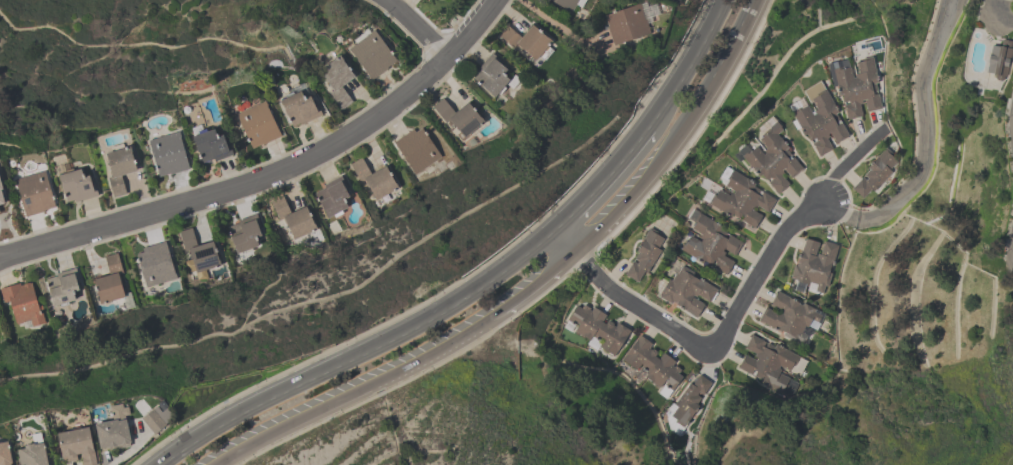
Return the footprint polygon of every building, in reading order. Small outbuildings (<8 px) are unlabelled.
[(571,13),(548,0),(584,0),(580,8),(575,5),(571,13)] [(601,16),(650,1),(656,19),(645,22),(648,34),(610,46),(601,16)] [(497,35),(505,25),(520,37),(531,24),(547,37),(547,36),(552,40),(535,60),(515,43),(511,47),(497,35)] [(371,80),(348,49),(373,30),(395,60),(386,67),(387,68),(371,80)] [(991,43),(999,45),(999,43),(1000,44),(1002,38),(1011,40),(1010,47),(1012,47),(1006,75),(1004,75),(1003,78),(1001,79),(996,78),(994,76),(995,72),(986,70),(991,43)] [(502,73),(509,79),(493,97),(489,93),(490,92),(481,84),(480,85),(472,78),(480,69),(478,67),(491,52),(504,63),(503,65),(506,68),(502,73)] [(340,110),(328,93),(331,91),(326,84),(327,84),(318,70),(339,55),(342,60),(341,61),(353,77),(340,86),(351,102),(340,110)] [(826,63),(846,58),(848,67),(850,66),(852,77),(855,77),(854,74),(857,73),(854,62),(861,60),(861,58),(871,56),(877,83),(874,83),(876,91),(872,92),(872,95),(877,94),(880,108),(866,112),(863,99),(860,100),(861,103),(858,104),(861,115),(847,119),(844,104),(848,103),(848,100),(843,102),(841,93),(838,94),(836,85),(832,86),(826,63)] [(811,113),(813,111),(813,110),(816,108),(812,101),(809,102),(802,90),(819,80),(838,111),(835,113),(848,135),(835,142),(829,132),(827,133),(828,136),(826,138),(832,148),(819,155),(806,133),(804,134),(791,113),(793,112),(792,110),(797,107),(798,109),(806,105),(811,113)] [(291,125),(279,99),(285,97),(284,95),(292,91),(293,93),(300,90),(303,97),(309,94),(313,102),(315,101),(321,115),(299,124),(298,122),(291,125)] [(484,120),(463,137),(449,119),(445,122),(431,106),(442,97),(453,112),(467,101),(479,116),(480,116),(484,120)] [(235,114),(264,100),(280,135),(251,148),(235,114)] [(777,193),(767,182),(771,178),(769,176),(765,180),(760,174),(759,175),(737,151),(737,148),(741,144),(745,144),(750,150),(755,145),(763,154),(764,152),(763,150),(766,147),(758,138),(763,134),(762,133),(776,120),(780,125),(779,126),(782,129),(776,134),(787,146),(785,148),(790,154),(786,158),(789,160),(792,157),(802,167),(791,177),(782,168),(780,170),(782,172),(780,174),(788,183),(777,193)] [(202,162),(194,140),(193,140),(191,135),(198,133),(197,131),(205,128),(206,130),(213,127),(216,135),(222,133),(225,139),(226,138),(232,154),(213,161),(212,158),(209,159),(208,161),(204,162),(202,162)] [(441,155),(415,173),(392,142),(412,128),(414,131),(420,127),(441,155)] [(158,176),(152,153),(151,153),(149,148),(150,148),(148,139),(179,131),(180,135),(179,136),(188,168),(158,176)] [(120,175),(126,193),(113,197),(107,177),(113,176),(105,152),(131,144),(132,150),(131,150),(137,170),(120,175)] [(851,187),(861,176),(865,180),(867,178),(863,175),(868,169),(866,167),(884,148),(893,156),(892,157),(896,161),(887,170),(890,173),(872,192),(870,189),(862,198),(851,187)] [(398,187),(375,199),(364,179),(359,182),(349,164),(361,157),(370,173),(385,165),(394,182),(395,182),(398,187)] [(90,173),(92,181),(94,181),(98,195),(74,202),(74,199),(66,201),(63,190),(62,191),(60,185),(61,184),(58,173),(64,172),(64,170),(72,167),(73,169),(81,167),(83,175),(90,173)] [(700,198),(705,190),(714,195),(718,189),(728,195),(730,192),(732,193),(734,191),(724,185),(728,179),(726,178),(731,169),(754,183),(753,186),(772,198),(774,196),(776,197),(767,212),(756,206),(754,209),(752,207),(751,209),(761,215),(753,228),(741,220),(744,215),(741,214),(738,218),(731,214),(730,217),(700,198)] [(25,216),(14,179),(44,170),(55,206),(43,209),(44,211),(25,216)] [(341,175),(348,188),(345,189),(348,195),(343,198),(347,206),(326,217),(324,213),(325,213),(320,203),(319,203),(313,193),(324,187),(322,184),(341,175)] [(269,201),(282,196),(289,213),(305,205),(316,229),(293,239),(283,218),(278,220),(269,201)] [(726,274),(703,260),(702,263),(679,250),(685,240),(687,241),(690,235),(700,241),(701,239),(698,237),(700,234),(691,228),(694,222),(686,218),(692,208),(721,226),(719,229),(726,232),(724,237),(726,238),(729,234),(741,241),(733,255),(725,251),(722,255),(733,261),(726,274)] [(236,253),(226,227),(238,222),(237,220),(255,213),(260,226),(258,227),(260,234),(254,236),(257,245),(250,248),(251,250),(243,253),(242,251),(236,253)] [(212,240),(219,264),(195,271),(191,258),(190,258),(188,250),(184,251),(178,231),(191,227),(196,245),(212,240)] [(637,251),(635,250),(649,227),(658,232),(657,235),(663,238),(657,248),(659,249),(645,272),(643,270),(637,281),(624,274),(632,260),(636,263),(638,260),(634,258),(637,251)] [(797,280),(789,277),(793,264),(796,265),(797,262),(795,262),(797,256),(799,257),(805,238),(818,242),(818,243),(817,246),(814,255),(815,256),(816,253),(818,254),(823,241),(837,246),(830,269),(828,268),(827,272),(830,274),(826,287),(823,286),(820,295),(805,290),(807,285),(805,284),(802,292),(794,290),(797,280)] [(145,288),(136,253),(142,251),(141,247),(165,241),(173,273),(174,273),(176,278),(150,285),(150,286),(145,288)] [(99,304),(98,298),(99,298),(93,278),(109,274),(104,256),(117,253),(123,272),(118,274),(125,296),(99,304)] [(716,288),(709,302),(696,295),(695,297),(692,295),(692,296),(703,303),(696,316),(674,304),(675,303),(671,301),(670,303),(659,297),(662,290),(661,290),(668,279),(670,280),(675,273),(676,273),(681,265),(693,272),(692,274),(716,288)] [(74,300),(67,302),(68,304),(59,306),(59,304),(52,306),(44,279),(57,275),(56,273),(75,267),(78,276),(75,276),(79,289),(71,291),(74,300)] [(2,302),(0,296),(0,288),(19,283),(20,285),(23,284),(22,283),(29,281),(29,283),(31,282),(37,304),(41,306),(42,309),(40,311),(44,323),(31,327),(28,320),(20,322),(20,323),(17,324),(15,324),(9,300),(2,302)] [(804,326),(800,333),(806,336),(802,343),(795,339),(796,338),(794,337),(792,340),(782,335),(784,331),(780,329),(779,331),(757,320),(764,306),(777,313),(778,310),(781,312),(782,311),(769,304),(776,290),(798,302),(798,303),(801,304),(802,302),(824,313),(815,330),(807,326),(806,327),(804,326)] [(566,320),(576,305),(580,308),(582,304),(589,308),(588,309),(590,311),(593,307),(605,315),(601,322),(604,324),(606,321),(609,321),(612,323),(612,325),(612,326),(614,327),(617,322),(629,330),(613,356),(573,331),(576,326),(566,320)] [(737,367),(744,354),(754,360),(756,358),(753,356),(754,354),(743,348),(751,334),(765,341),(762,346),(764,347),(766,342),(773,346),(775,343),(798,356),(793,366),(791,365),(788,371),(779,366),(777,368),(780,370),(778,373),(788,379),(784,386),(774,381),(775,379),(760,371),(759,374),(753,370),(750,375),(737,367)] [(621,360),(639,335),(651,344),(648,349),(650,350),(651,349),(656,352),(653,356),(657,360),(662,353),(674,362),(671,366),(673,368),(674,366),(680,370),(677,374),(681,377),(671,392),(663,386),(665,383),(663,382),(658,389),(644,379),(647,374),(640,369),(642,366),(640,365),(636,371),(621,360)] [(710,384),(701,397),(697,394),(695,396),(699,399),(695,405),(697,407),(682,429),(673,423),(675,421),(669,418),(676,408),(673,406),(688,384),(691,386),(693,383),(692,382),(694,379),(695,380),(698,375),(710,384)] [(122,402),(123,406),(128,405),(130,413),(125,414),(126,418),(127,417),(131,441),(129,441),(130,446),(109,449),(108,445),(100,447),(95,422),(113,419),(110,404),(122,402)] [(141,418),(156,404),(161,410),(166,406),(174,416),(154,433),(141,418)] [(96,464),(91,464),(82,464),(81,458),(80,452),(76,453),(77,456),(76,456),(77,460),(63,462),(57,432),(89,426),(94,450),(93,450),(96,464)] [(8,440),(12,464),(0,464),(0,442),(8,440)] [(43,441),(48,464),(20,464),(20,463),(18,464),(17,457),(19,457),(17,448),(25,447),(24,444),(34,442),(34,443),(43,441)]
